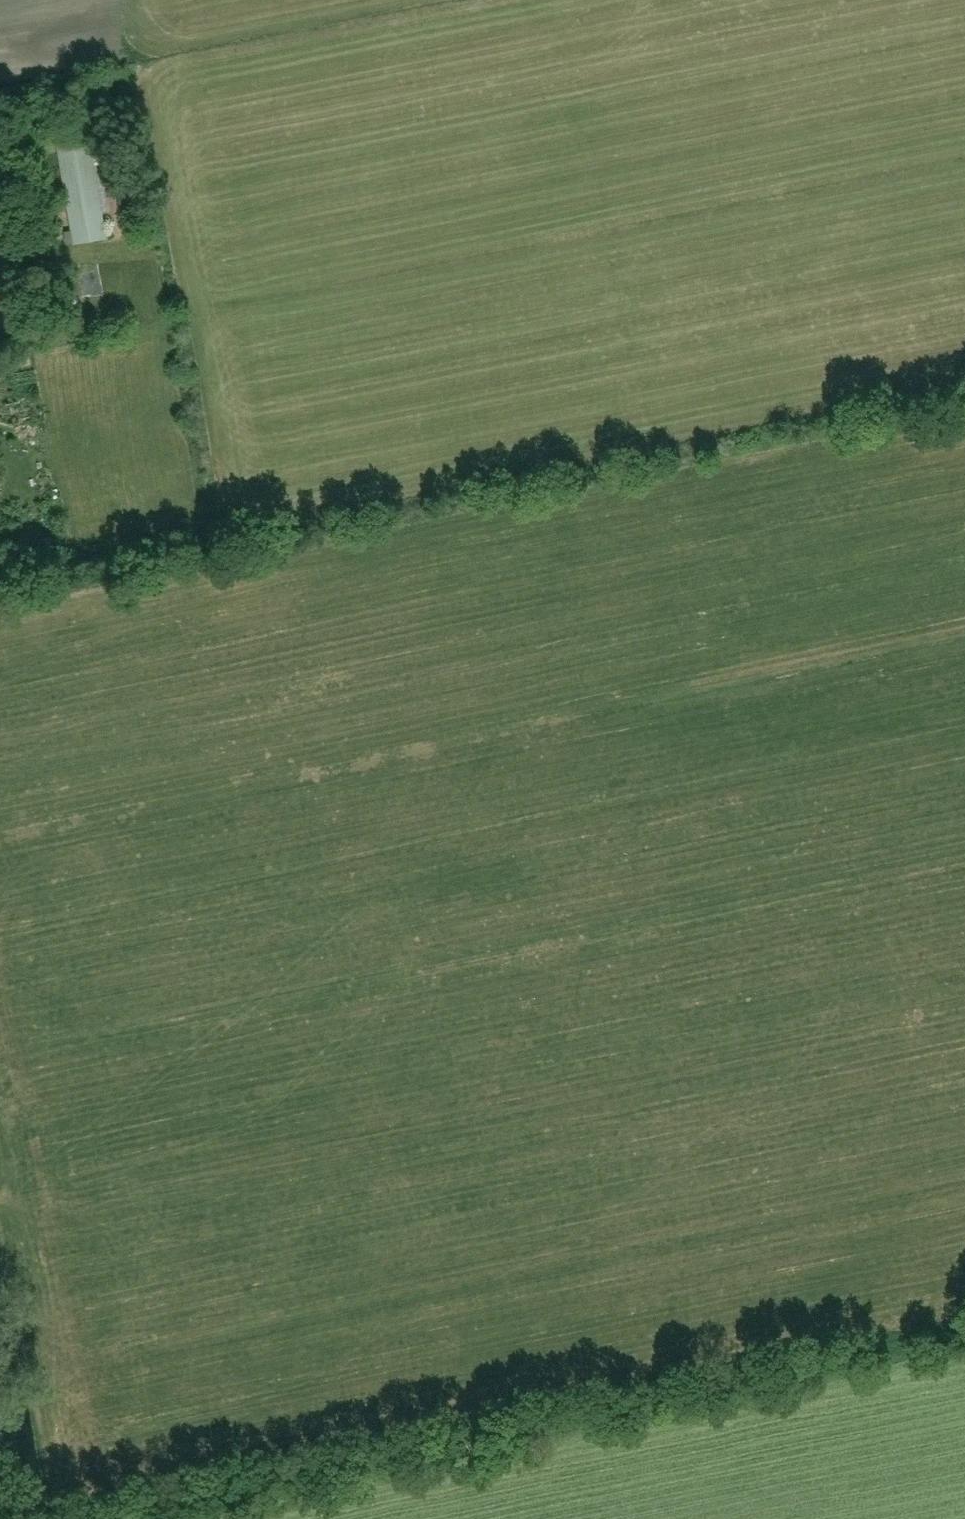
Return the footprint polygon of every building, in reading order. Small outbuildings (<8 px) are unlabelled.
[(89,138),(58,143),(73,241),(105,236),(89,138)]
